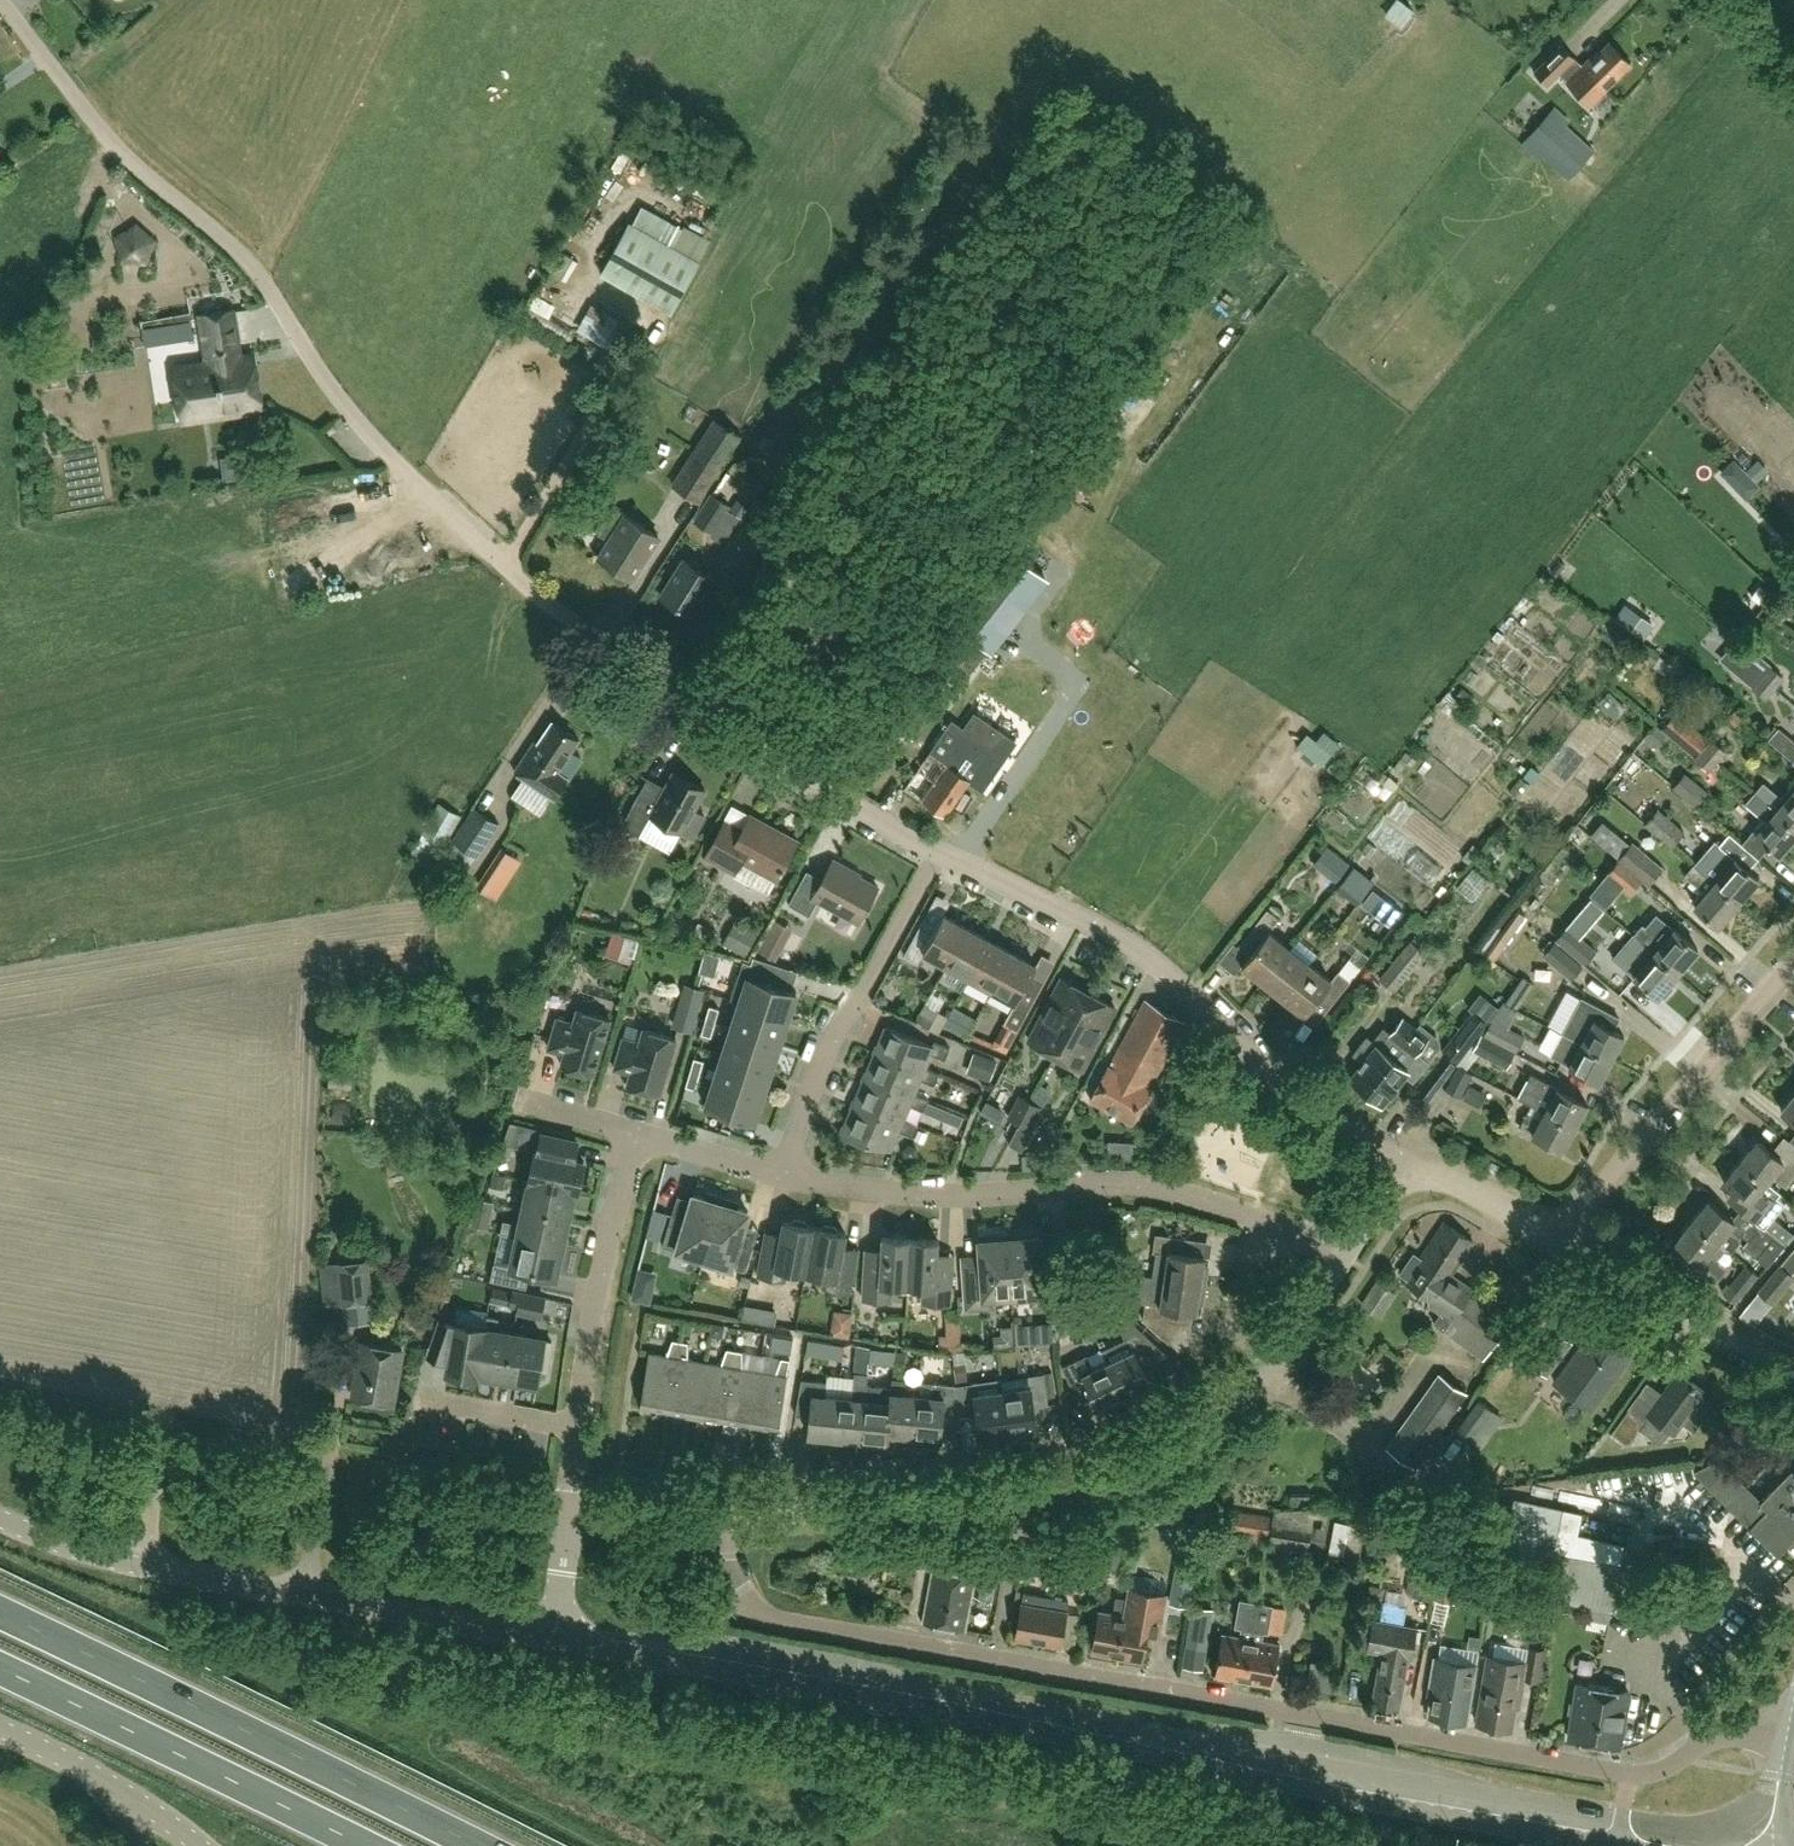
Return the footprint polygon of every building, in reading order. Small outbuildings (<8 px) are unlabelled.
[(1384,17),(1400,28),(1413,11),(1398,0),(1396,0),(1384,17)] [(1561,45),(1533,72),(1547,86),(1560,73),(1566,79),(1565,81),(1589,105),(1605,90),(1631,64),(1609,42),(1591,59),(1589,57),(1581,65),(1561,45)] [(1593,148),(1551,112),(1527,141),(1569,176),(1593,148)] [(600,274),(671,313),(700,260),(629,221),(600,274)] [(562,251),(550,272),(565,281),(577,261),(562,251)] [(242,367),(237,339),(232,308),(199,314),(209,372),(175,378),(183,423),(263,409),(256,365),(242,367)] [(585,310),(574,336),(611,351),(622,325),(585,310)] [(175,409),(174,393),(170,393),(168,348),(151,349),(154,410),(175,409)] [(714,417),(670,484),(699,502),(743,436),(714,417)] [(338,430),(333,424),(326,429),(331,435),(338,430)] [(1101,427),(1094,436),(1116,453),(1123,444),(1101,427)] [(1760,489),(1733,462),(1720,475),(1746,502),(1760,489)] [(1768,473),(1757,464),(1747,473),(1757,484),(1768,473)] [(1065,473),(1058,483),(1080,499),(1087,490),(1065,473)] [(711,491),(693,520),(711,531),(709,534),(723,543),(740,517),(744,519),(751,507),(738,499),(731,511),(729,509),(732,504),(711,491)] [(650,548),(659,535),(628,516),(619,529),(618,528),(600,557),(633,577),(651,549),(650,548)] [(1010,551),(990,578),(1024,604),(1044,578),(1010,551)] [(691,616),(714,580),(683,560),(660,596),(691,616)] [(1561,560),(1552,571),(1558,576),(1567,564),(1561,560)] [(960,687),(1018,612),(984,585),(926,660),(960,687)] [(1626,604),(1615,619),(1640,638),(1652,622),(1626,604)] [(1782,677),(1737,638),(1729,648),(1760,674),(1773,686),(1782,677)] [(1773,686),(1760,674),(1729,648),(1720,658),(1764,697),(1773,686)] [(1659,656),(1653,666),(1665,674),(1672,664),(1659,656)] [(1448,692),(1439,703),(1443,705),(1446,701),(1449,704),(1454,697),(1448,692)] [(1624,709),(1607,695),(1599,703),(1615,720),(1624,709)] [(1454,697),(1449,704),(1452,707),(1455,709),(1460,702),(1454,697)] [(1443,705),(1441,708),(1448,713),(1452,707),(1449,704),(1446,701),(1443,705)] [(1452,707),(1448,713),(1462,724),(1467,718),(1455,709),(1452,707)] [(1709,739),(1675,710),(1660,727),(1694,757),(1709,739)] [(984,789),(1017,740),(974,712),(944,757),(943,759),(970,778),(970,779),(972,780),(984,789)] [(557,770),(579,738),(552,720),(538,741),(535,739),(514,770),(555,797),(568,777),(557,770)] [(1611,760),(1619,749),(1578,720),(1543,772),(1578,796),(1582,790),(1575,785),(1598,751),(1611,760)] [(1656,725),(1644,738),(1652,745),(1664,732),(1656,725)] [(1777,729),(1767,740),(1793,762),(1793,760),(1793,744),(1777,729)] [(1307,733),(1297,745),(1298,746),(1304,751),(1315,760),(1318,762),(1322,765),(1324,764),(1332,753),(1308,733),(1307,733)] [(1420,743),(1427,760),(1445,753),(1438,736),(1420,743)] [(1724,751),(1712,740),(1703,749),(1716,760),(1724,751)] [(946,818),(972,780),(970,779),(970,778),(943,759),(944,757),(929,747),(901,788),(946,818)] [(1716,760),(1703,749),(1695,758),(1708,769),(1716,760)] [(1618,773),(1654,795),(1664,779),(1629,757),(1618,773)] [(1531,766),(1522,776),(1531,783),(1540,773),(1531,766)] [(741,769),(728,794),(746,804),(760,780),(741,769)] [(694,810),(705,789),(673,771),(656,802),(639,793),(621,825),(639,835),(651,814),(693,837),(704,816),(694,810)] [(1705,793),(1684,773),(1673,785),(1695,804),(1705,793)] [(1389,775),(1384,783),(1393,790),(1399,783),(1389,775)] [(1602,793),(1636,822),(1651,805),(1618,776),(1602,793)] [(1793,790),(1789,786),(1780,797),(1762,782),(1753,793),(1793,829),(1793,789),(1793,790)] [(1753,793),(1744,804),(1761,819),(1752,830),(1755,833),(1754,835),(1777,855),(1793,835),(1793,829),(1753,793)] [(428,869),(462,814),(439,801),(408,857),(428,869)] [(478,857),(500,826),(476,809),(440,861),(463,877),(477,856),(478,857)] [(1684,831),(1659,809),(1654,814),(1652,812),(1646,821),(1672,844),(1684,831)] [(777,880),(799,840),(750,813),(742,828),(725,819),(705,856),(735,872),(742,860),(777,880)] [(1603,821),(1591,835),(1618,858),(1630,844),(1603,821)] [(1578,828),(1569,838),(1581,848),(1590,837),(1578,828)] [(614,835),(604,853),(619,862),(630,843),(614,835)] [(1660,868),(1631,843),(1630,844),(1618,858),(1647,883),(1660,868)] [(1473,844),(1467,850),(1474,856),(1480,849),(1473,844)] [(1321,867),(1334,850),(1327,845),(1314,862),(1321,867)] [(1467,850),(1462,857),(1469,863),(1474,856),(1467,850)] [(1702,854),(1694,864),(1737,901),(1757,878),(1734,859),(1723,871),(1702,854)] [(494,859),(477,885),(496,898),(513,872),(494,859)] [(879,886),(851,871),(852,869),(833,859),(822,878),(807,870),(788,904),(809,915),(818,900),(859,922),(879,886)] [(1639,880),(1617,861),(1607,872),(1628,891),(1639,880)] [(1716,925),(1737,901),(1694,864),(1684,875),(1699,888),(1690,899),(1695,904),(1693,906),(1716,925)] [(1373,882),(1354,866),(1340,884),(1359,900),(1373,882)] [(1489,884),(1473,871),(1457,890),(1473,904),(1489,884)] [(1374,889),(1362,903),(1371,910),(1383,896),(1374,889)] [(1289,947),(1270,931),(1280,918),(1279,918),(1283,913),(1273,905),(1269,910),(1268,909),(1238,946),(1249,955),(1242,964),(1262,980),(1289,947)] [(1516,908),(1484,953),(1493,959),(1525,915),(1516,908)] [(945,964),(965,925),(943,913),(937,924),(924,917),(904,955),(917,962),(923,952),(945,964)] [(677,936),(682,922),(667,916),(662,930),(677,936)] [(774,960),(790,931),(772,921),(757,950),(774,960)] [(1677,972),(1698,948),(1675,928),(1664,941),(1642,923),(1633,934),(1654,952),(1677,972)] [(738,925),(727,945),(745,955),(756,935),(738,925)] [(969,977),(989,938),(965,925),(945,964),(969,977)] [(1595,950),(1566,925),(1556,937),(1584,962),(1595,950)] [(1669,982),(1677,972),(1654,952),(1633,934),(1629,931),(1609,954),(1657,996),(1659,994),(1664,996),(1672,987),(1669,982)] [(605,955),(631,963),(638,940),(612,932),(605,955)] [(992,990),(1012,951),(989,938),(969,977),(992,990)] [(1394,990),(1425,952),(1411,940),(1379,978),(1394,990)] [(1582,966),(1554,942),(1543,954),(1571,978),(1582,966)] [(1284,998),(1310,964),(1289,947),(1262,980),(1284,998)] [(1023,1019),(1044,982),(1031,974),(1036,964),(1012,951),(992,990),(1014,1002),(1009,1012),(992,1045),(1006,1052),(1023,1019)] [(788,1017),(796,991),(769,982),(775,963),(753,956),(751,963),(743,960),(738,974),(748,977),(740,1002),(788,1017)] [(1349,958),(1338,972),(1350,981),(1361,968),(1349,958)] [(1324,1015),(1350,981),(1338,972),(1331,980),(1310,964),(1284,998),(1305,1014),(1312,1005),(1324,1015)] [(708,984),(724,987),(726,971),(710,969),(708,984)] [(1515,1009),(1532,983),(1522,977),(1505,1002),(1515,1009)] [(1055,1054),(1089,992),(1062,978),(1029,1040),(1055,1054)] [(693,1033),(705,991),(689,987),(677,1028),(693,1033)] [(1082,1068),(1115,1007),(1089,992),(1055,1054),(1082,1068)] [(877,998),(876,1003),(878,1006),(883,1008),(886,1006),(887,1001),(886,997),(881,995),(877,998)] [(1622,1035),(1611,1029),(1618,1017),(1580,998),(1568,1021),(1562,1033),(1610,1058),(1622,1035)] [(1149,1088),(1186,1021),(1146,1000),(1110,1066),(1108,1065),(1090,1099),(1133,1122),(1151,1089),(1149,1088)] [(779,1043),(788,1017),(740,1002),(732,1028),(779,1043)] [(948,1015),(938,1010),(925,1003),(915,1020),(939,1033),(948,1015)] [(715,1022),(719,1008),(710,1005),(706,1019),(715,1022)] [(954,1006),(949,1016),(944,1026),(966,1037),(976,1017),(954,1006)] [(593,1074),(610,1018),(578,1009),(574,1023),(557,1018),(548,1048),(565,1053),(561,1064),(593,1074)] [(1458,1060),(1486,1020),(1470,1010),(1443,1049),(1458,1060)] [(1365,1091),(1417,1027),(1404,1016),(1391,1033),(1384,1027),(1373,1041),(1366,1036),(1353,1053),(1362,1061),(1348,1077),(1365,1091)] [(1523,1035),(1492,1018),(1484,1034),(1515,1050),(1523,1035)] [(711,1036),(715,1022),(706,1019),(701,1033),(711,1036)] [(925,1067),(931,1053),(945,1059),(950,1048),(934,1041),(933,1045),(886,1026),(875,1054),(936,1080),(939,1073),(925,1067)] [(1413,1081),(1428,1061),(1417,1052),(1429,1037),(1417,1027),(1365,1091),(1381,1104),(1405,1074),(1413,1081)] [(771,1069),(779,1043),(732,1028),(723,1054),(771,1069)] [(660,1094),(676,1038),(644,1029),(640,1042),(623,1038),(614,1068),(631,1073),(627,1084),(660,1094)] [(1597,1082),(1610,1058),(1562,1033),(1550,1056),(1568,1065),(1568,1066),(1597,1082)] [(1473,1049),(1506,1067),(1514,1052),(1481,1034),(1473,1049)] [(762,1095),(771,1069),(723,1054),(715,1080),(762,1095)] [(914,1093),(920,1079),(934,1085),(936,1080),(875,1054),(863,1081),(925,1107),(928,1099),(914,1093)] [(982,1055),(975,1075),(990,1081),(997,1060),(982,1055)] [(700,1075),(704,1061),(694,1058),(690,1072),(700,1075)] [(1460,1096),(1472,1072),(1458,1064),(1445,1088),(1460,1096)] [(695,1088),(700,1075),(690,1072),(686,1086),(695,1088)] [(1574,1126),(1586,1103),(1556,1087),(1530,1073),(1518,1097),(1544,1110),(1574,1126)] [(753,1122),(762,1095),(715,1080),(706,1106),(753,1122)] [(903,1118),(909,1104),(924,1110),(925,1107),(863,1081),(852,1108),(914,1134),(918,1124),(903,1118)] [(993,1085),(986,1101),(1001,1107),(1007,1091),(993,1085)] [(1469,1085),(1463,1097),(1476,1104),(1483,1092),(1469,1085)] [(1030,1128),(1041,1107),(1048,1094),(1037,1088),(1030,1101),(1020,1123),(1009,1144),(1021,1150),(1033,1129),(1030,1128)] [(1793,1120),(1793,1093),(1781,1109),(1793,1120)] [(1020,1123),(1030,1101),(1019,1095),(1008,1116),(1020,1123)] [(924,1110),(923,1111),(939,1118),(943,1107),(928,1101),(925,1107),(924,1110)] [(890,1150),(899,1130),(913,1136),(914,1134),(852,1108),(840,1136),(890,1150)] [(1561,1150),(1574,1126),(1544,1110),(1539,1119),(1523,1114),(1519,1126),(1533,1130),(1531,1134),(1561,1150)] [(1637,1131),(1642,1119),(1621,1110),(1616,1123),(1637,1131)] [(511,1122),(503,1142),(519,1146),(525,1125),(511,1122)] [(919,1129),(915,1139),(923,1142),(927,1133),(919,1129)] [(536,1150),(530,1181),(574,1190),(574,1191),(577,1192),(584,1160),(573,1158),(576,1140),(542,1132),(538,1150),(536,1150)] [(1773,1174),(1787,1186),(1793,1177),(1793,1145),(1783,1136),(1771,1151),(1756,1139),(1740,1160),(1766,1181),(1773,1174)] [(1108,1141),(1108,1156),(1131,1157),(1132,1157),(1132,1155),(1133,1142),(1108,1141)] [(1739,1200),(1734,1205),(1763,1228),(1784,1203),(1776,1197),(1780,1192),(1766,1181),(1740,1160),(1723,1180),(1737,1192),(1739,1200)] [(508,1177),(494,1174),(491,1185),(505,1189),(508,1177)] [(524,1208),(568,1218),(574,1191),(574,1190),(530,1181),(524,1208)] [(704,1258),(723,1196),(722,1196),(722,1197),(707,1193),(706,1198),(693,1194),(686,1219),(672,1215),(663,1246),(704,1258)] [(741,1236),(749,1211),(736,1207),(738,1202),(723,1198),(724,1196),(723,1196),(704,1258),(746,1271),(755,1240),(741,1236)] [(471,1223),(487,1227),(493,1202),(476,1198),(471,1223)] [(1745,1231),(1732,1224),(1734,1221),(1708,1200),(1691,1220),(1726,1249),(1731,1252),(1738,1242),(1745,1231)] [(518,1235),(563,1245),(568,1218),(524,1208),(520,1224),(506,1220),(504,1232),(518,1235)] [(806,1272),(815,1226),(808,1225),(805,1220),(795,1219),(790,1222),(784,1220),(782,1227),(781,1235),(765,1232),(757,1274),(787,1280),(789,1268),(806,1272)] [(1717,1260),(1726,1249),(1691,1220),(1675,1240),(1686,1250),(1681,1256),(1683,1257),(1684,1255),(1692,1262),(1690,1265),(1711,1282),(1724,1266),(1717,1260)] [(1452,1274),(1473,1241),(1444,1222),(1420,1258),(1452,1274)] [(851,1292),(859,1249),(843,1246),(845,1232),(839,1231),(836,1226),(826,1224),(821,1228),(815,1226),(806,1272),(824,1275),(822,1286),(851,1292)] [(1783,1246),(1760,1226),(1744,1245),(1768,1264),(1783,1246)] [(1061,1301),(1058,1262),(1058,1251),(1041,1253),(1039,1236),(1033,1236),(1033,1233),(1014,1234),(1014,1237),(1007,1238),(1011,1295),(1031,1294),(1032,1303),(1061,1301)] [(1206,1284),(1210,1256),(1189,1253),(1191,1238),(1156,1233),(1154,1251),(1157,1251),(1153,1276),(1206,1284)] [(523,1269),(528,1270),(556,1276),(563,1245),(518,1235),(511,1266),(494,1262),(491,1280),(519,1286),(523,1269)] [(1011,1295),(1007,1238),(1003,1238),(1003,1235),(984,1236),(984,1239),(979,1240),(980,1257),(963,1258),(966,1307),(993,1306),(992,1297),(1011,1295)] [(908,1285),(910,1238),(882,1236),(882,1250),(865,1249),(863,1298),(892,1300),(893,1284),(908,1285)] [(951,1304),(954,1255),(938,1254),(939,1240),(910,1238),(908,1285),(907,1292),(922,1292),(922,1302),(951,1304)] [(1793,1271),(1793,1247),(1781,1263),(1793,1273),(1793,1271)] [(1473,1289),(1452,1274),(1420,1258),(1414,1254),(1400,1273),(1408,1278),(1406,1281),(1435,1301),(1437,1298),(1447,1305),(1443,1312),(1454,1319),(1473,1289)] [(371,1300),(367,1259),(339,1262),(343,1303),(371,1300)] [(1736,1302),(1759,1275),(1747,1265),(1724,1293),(1736,1302)] [(1772,1302),(1793,1276),(1780,1266),(1759,1291),(1772,1302)] [(1202,1313),(1206,1284),(1153,1276),(1144,1274),(1140,1301),(1146,1302),(1144,1319),(1179,1324),(1181,1310),(1202,1313)] [(742,1275),(739,1284),(748,1286),(750,1277),(742,1275)] [(653,1288),(636,1284),(633,1298),(650,1302),(653,1288)] [(505,1289),(493,1286),(491,1298),(503,1301),(505,1289)] [(1515,1317),(1473,1289),(1454,1319),(1443,1312),(1436,1323),(1488,1359),(1515,1317)] [(545,1297),(513,1290),(509,1309),(541,1316),(545,1297)] [(333,1293),(322,1295),(325,1310),(332,1308),(337,1330),(348,1328),(343,1305),(335,1306),(333,1293)] [(745,1304),(742,1318),(757,1320),(759,1307),(745,1304)] [(506,1377),(513,1332),(497,1329),(499,1315),(489,1314),(487,1328),(486,1327),(478,1373),(479,1373),(506,1377)] [(479,1373),(478,1373),(486,1327),(454,1322),(454,1323),(441,1321),(430,1355),(448,1358),(446,1370),(479,1376),(479,1373)] [(711,1321),(709,1333),(716,1334),(722,1330),(723,1323),(711,1321)] [(1065,1321),(1033,1323),(1033,1343),(1056,1340),(1065,1321)] [(1152,1386),(1143,1367),(1168,1355),(1132,1322),(1120,1327),(1125,1338),(1102,1348),(1108,1360),(1126,1399),(1152,1386)] [(832,1324),(831,1333),(849,1336),(850,1327),(832,1324)] [(1591,1408),(1632,1352),(1596,1326),(1555,1381),(1591,1408)] [(1547,1375),(1571,1341),(1556,1330),(1531,1364),(1547,1375)] [(544,1337),(513,1332),(506,1377),(537,1383),(539,1368),(547,1370),(552,1341),(544,1340),(544,1337)] [(943,1334),(942,1350),(958,1351),(959,1335),(943,1334)] [(668,1409),(680,1340),(672,1338),(667,1355),(650,1352),(640,1405),(668,1409)] [(696,1414),(705,1361),(688,1358),(688,1341),(680,1340),(668,1409),(696,1414)] [(959,1341),(958,1350),(969,1350),(969,1341),(959,1341)] [(393,1403),(402,1349),(362,1342),(353,1396),(393,1403)] [(1024,1348),(1024,1361),(1045,1360),(1044,1347),(1024,1348)] [(723,1419),(735,1349),(727,1348),(721,1364),(705,1361),(696,1414),(723,1419)] [(750,1423),(759,1370),(743,1367),(742,1350),(735,1349),(723,1419),(750,1423)] [(778,1428),(790,1358),(781,1357),(776,1373),(759,1370),(750,1423),(778,1428)] [(1126,1399),(1108,1360),(1085,1371),(1078,1358),(1062,1366),(1078,1398),(1091,1392),(1100,1411),(1126,1399)] [(421,1382),(436,1383),(437,1363),(422,1363),(421,1382)] [(966,1363),(955,1364),(956,1379),(967,1378),(966,1363)] [(1678,1371),(1648,1413),(1675,1433),(1683,1422),(1694,1430),(1713,1404),(1702,1396),(1706,1391),(1678,1371)] [(861,1439),(867,1373),(855,1372),(852,1398),(839,1397),(835,1436),(861,1439)] [(1034,1405),(1048,1403),(1044,1372),(1018,1375),(1019,1387),(1002,1389),(1009,1435),(1038,1431),(1034,1405)] [(887,1441),(891,1402),(890,1402),(891,1387),(867,1385),(868,1373),(867,1373),(861,1439),(887,1441)] [(1413,1466),(1465,1394),(1437,1374),(1385,1447),(1413,1466)] [(913,1442),(918,1395),(904,1394),(906,1379),(892,1378),(891,1387),(890,1402),(891,1402),(887,1441),(913,1444),(912,1444),(912,1442),(913,1442)] [(835,1436),(839,1397),(826,1396),(827,1381),(814,1380),(808,1434),(835,1436)] [(1009,1435),(1002,1389),(986,1391),(984,1380),(956,1384),(960,1416),(977,1413),(980,1439),(1009,1435)] [(939,1447),(946,1383),(932,1382),(931,1396),(918,1395),(913,1442),(914,1442),(914,1444),(939,1447)] [(1484,1397),(1463,1426),(1482,1443),(1503,1415),(1484,1397)] [(1629,1408),(1611,1432),(1628,1444),(1646,1420),(1629,1408)] [(1703,1479),(1747,1458),(1746,1454),(1758,1448),(1749,1431),(1717,1447),(1718,1449),(1706,1455),(1705,1454),(1691,1460),(1697,1472),(1700,1470),(1703,1479)] [(1793,1535),(1793,1470),(1792,1468),(1761,1499),(1747,1485),(1731,1470),(1713,1488),(1728,1503),(1777,1552),(1793,1535)] [(1311,1491),(1291,1492),(1291,1505),(1311,1505),(1311,1491)] [(1611,1609),(1621,1561),(1625,1542),(1577,1532),(1581,1510),(1514,1497),(1501,1560),(1549,1569),(1544,1597),(1611,1609)] [(1270,1536),(1269,1544),(1323,1553),(1327,1527),(1311,1524),(1312,1513),(1313,1509),(1282,1509),(1274,1509),(1273,1515),(1273,1518),(1270,1536)] [(1334,1520),(1329,1552),(1358,1557),(1363,1525),(1334,1520)] [(926,1567),(929,1551),(889,1544),(886,1560),(926,1567)] [(1045,1574),(1050,1549),(1025,1544),(1020,1569),(1045,1574)] [(1457,1603),(1466,1555),(1467,1550),(1444,1545),(1434,1599),(1457,1603)] [(1493,1560),(1493,1561),(1487,1588),(1515,1593),(1520,1565),(1493,1560)] [(1177,1561),(1169,1603),(1188,1606),(1196,1565),(1177,1561)] [(965,1629),(975,1575),(932,1567),(922,1621),(965,1629)] [(1160,1634),(1166,1602),(1168,1592),(1130,1584),(1127,1598),(1116,1656),(1141,1661),(1147,1632),(1160,1634)] [(1060,1646),(1068,1601),(1021,1593),(1013,1638),(1060,1646)] [(1116,1656),(1127,1598),(1116,1596),(1113,1611),(1098,1608),(1090,1652),(1116,1656)] [(1241,1680),(1254,1601),(1240,1599),(1235,1626),(1242,1627),(1241,1635),(1221,1632),(1214,1676),(1241,1680)] [(1273,1685),(1280,1641),(1262,1639),(1264,1631),(1268,1631),(1273,1604),(1254,1601),(1241,1680),(1273,1685)] [(1192,1605),(1185,1646),(1207,1649),(1214,1608),(1192,1605)] [(1399,1707),(1408,1658),(1410,1659),(1416,1625),(1372,1617),(1367,1650),(1379,1652),(1370,1701),(1399,1707)] [(1470,1635),(1467,1648),(1478,1650),(1481,1637),(1470,1635)] [(1467,1721),(1477,1666),(1480,1650),(1440,1643),(1437,1659),(1434,1658),(1430,1683),(1433,1684),(1428,1714),(1467,1721)] [(1511,1730),(1518,1693),(1522,1694),(1525,1675),(1539,1677),(1544,1653),(1529,1651),(1527,1665),(1488,1658),(1477,1723),(1511,1730)] [(1620,1746),(1629,1692),(1578,1683),(1569,1737),(1620,1746)]
